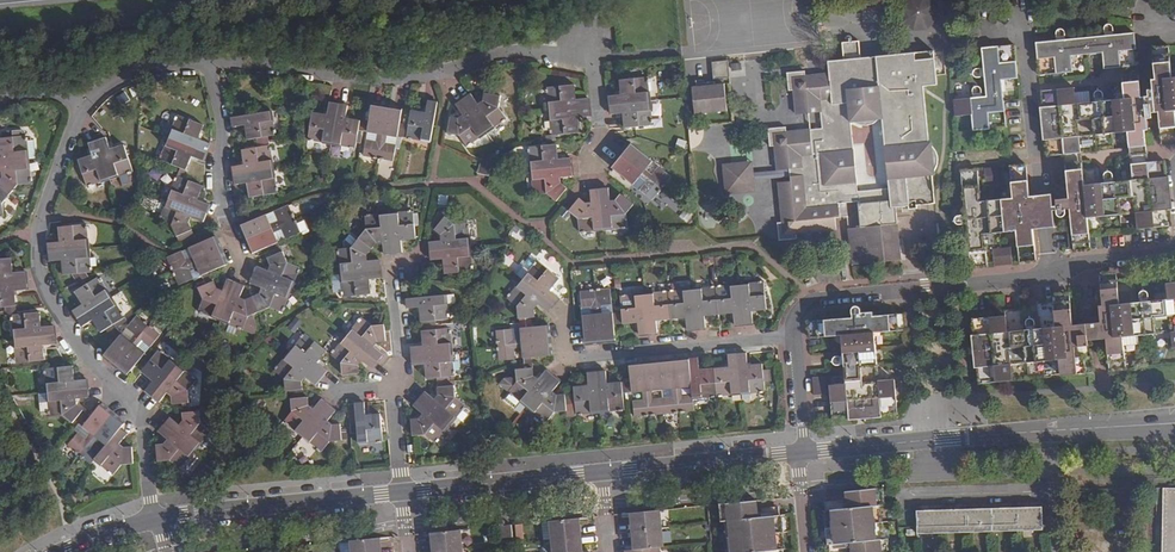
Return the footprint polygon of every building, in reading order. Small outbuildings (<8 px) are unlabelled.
[(938,0),(902,0),(904,31),(940,28),(938,0)] [(1174,145),(1174,112),(1174,78),(1173,78),(1169,47),(1152,48),(1156,80),(1151,81),(1152,91),(1147,91),(1148,97),(1142,98),(1135,33),(1115,36),(1114,29),(1113,27),(1112,25),(1111,25),(1110,24),(1109,24),(1108,24),(1106,25),(1106,26),(1105,27),(1105,29),(1106,36),(1066,40),(1065,33),(1064,31),(1064,30),(1062,29),(1060,29),(1059,29),(1058,30),(1057,32),(1056,34),(1057,42),(1037,44),(1040,75),(1073,72),(1072,57),(1103,54),(1104,69),(1121,67),(1124,100),(1105,102),(1104,95),(1104,93),(1103,91),(1102,91),(1100,91),(1098,91),(1097,92),(1096,93),(1095,94),(1096,103),(1077,105),(1075,89),(1042,92),(1043,108),(1039,109),(1042,141),(1047,140),(1048,158),(1065,156),(1070,198),(1053,200),(1052,195),(1041,196),(1031,197),(1027,164),(1011,166),(1014,199),(982,202),(978,170),(962,172),(966,216),(961,216),(960,217),(958,218),(958,219),(957,220),(957,222),(958,223),(958,224),(961,225),(967,224),(972,267),(987,266),(984,236),(1017,233),(1021,262),(1036,260),(1033,231),(1044,229),(1055,228),(1053,211),(1057,211),(1057,213),(1058,216),(1058,218),(1060,218),(1061,219),(1063,218),(1064,218),(1065,217),(1065,216),(1065,215),(1065,214),(1065,210),(1071,209),(1075,251),(1092,249),(1088,219),(1123,216),(1122,212),(1136,210),(1137,229),(1171,226),(1165,162),(1149,163),(1144,120),(1151,119),(1150,114),(1159,113),(1162,146),(1174,145)] [(860,228),(849,229),(852,265),(902,261),(898,225),(897,218),(897,208),(908,207),(908,209),(918,208),(917,204),(935,203),(933,176),(936,176),(937,174),(938,173),(939,169),(939,167),(940,164),(940,161),(940,159),(939,157),(939,154),(937,151),(935,148),(933,145),(933,143),(929,143),(925,87),(935,86),(932,52),(861,59),(860,43),(844,44),(845,61),(829,63),(830,73),(806,75),(806,71),(788,73),(789,90),(794,90),(795,114),(822,111),(824,128),(808,130),(786,133),(786,128),(770,129),(771,146),(775,146),(777,171),(777,178),(781,223),(778,223),(779,241),(796,239),(796,233),(835,230),(835,220),(840,219),(838,204),(857,202),(859,221),(860,228)] [(973,99),(952,102),(953,117),(972,115),(973,131),(1007,128),(1003,89),(1002,81),(1012,80),(1018,79),(1015,46),(982,49),(984,69),(975,70),(974,71),(973,71),(973,73),(973,75),(973,76),(974,77),(976,78),(978,78),(985,77),(987,97),(982,98),(981,91),(981,89),(980,88),(979,87),(977,86),(976,86),(975,86),(974,87),(974,88),(973,89),(973,91),(973,92),(973,99)] [(730,78),(728,62),(712,63),(714,79),(730,78)] [(647,78),(619,81),(621,96),(608,98),(610,115),(622,114),(625,129),(652,126),(652,124),(653,124),(653,120),(652,120),(648,84),(649,84),(648,79),(647,80),(647,78)] [(1013,85),(1012,80),(1002,81),(1003,89),(1010,88),(1013,85)] [(728,112),(725,84),(693,87),(696,115),(728,112)] [(590,117),(588,99),(576,101),(574,86),(547,89),(547,91),(546,91),(546,94),(547,94),(551,131),(550,131),(550,134),(551,134),(551,136),(555,136),(579,133),(577,119),(590,117)] [(478,106),(470,96),(455,107),(463,117),(458,120),(450,118),(447,134),(459,137),(467,147),(469,146),(470,147),(472,145),(471,144),(501,123),(502,124),(504,122),(503,121),(505,119),(498,110),(500,97),(484,94),(483,102),(478,106)] [(411,111),(409,127),(406,139),(409,140),(408,141),(411,141),(412,140),(430,143),(437,103),(428,102),(425,114),(411,111)] [(347,107),(329,103),(327,116),(312,113),(307,140),(310,140),(309,141),(312,142),(312,141),(350,148),(349,149),(352,149),(352,148),(354,149),(358,131),(359,121),(345,119),(347,107)] [(371,105),(368,123),(367,132),(377,134),(376,143),(365,141),(363,157),(372,158),(371,159),(375,160),(375,159),(379,160),(379,161),(383,161),(383,160),(393,162),(396,147),(385,145),(387,136),(397,138),(397,137),(400,125),(402,110),(371,105)] [(273,130),(270,111),(230,118),(232,127),(245,125),(248,139),(255,138),(267,136),(274,135),(274,134),(275,133),(274,130),(273,130)] [(160,160),(180,168),(185,170),(191,156),(203,161),(210,143),(198,139),(203,126),(178,115),(177,117),(175,116),(174,120),(176,120),(162,155),(160,155),(158,157),(160,157),(160,160)] [(368,123),(359,121),(358,131),(367,132),(368,123)] [(409,127),(400,125),(397,137),(406,139),(409,127)] [(2,219),(1,218),(4,218),(2,204),(17,185),(30,184),(30,182),(31,182),(31,179),(30,179),(26,141),(28,141),(27,138),(26,138),(26,136),(0,139),(0,171),(1,171),(2,178),(0,180),(0,219),(2,219)] [(255,138),(257,148),(269,146),(267,136),(255,138)] [(546,137),(546,146),(556,145),(555,136),(551,136),(546,137)] [(105,138),(88,144),(92,156),(78,161),(87,187),(88,186),(89,187),(91,186),(91,185),(127,173),(128,174),(130,173),(130,172),(132,171),(123,145),(109,150),(105,138)] [(685,149),(687,141),(676,139),(674,147),(685,149)] [(26,142),(28,160),(35,160),(33,141),(26,142)] [(630,144),(611,167),(632,184),(639,176),(647,182),(640,190),(651,199),(657,193),(658,193),(661,190),(660,189),(662,186),(663,187),(665,184),(664,183),(671,176),(658,166),(652,175),(645,170),(652,160),(631,143),(630,144)] [(557,145),(556,145),(546,146),(529,148),(529,150),(527,150),(528,154),(530,154),(533,190),(532,190),(532,194),(533,194),(534,196),(547,194),(557,202),(567,189),(560,183),(560,178),(572,177),(570,159),(558,161),(557,145)] [(269,146),(257,148),(242,150),(244,165),(231,168),(234,185),(247,183),(249,198),(276,193),(276,191),(278,191),(276,188),(275,188),(269,151),(271,151),(270,148),(269,148),(269,146)] [(754,180),(777,178),(777,171),(753,173),(753,162),(722,165),(725,196),(755,192),(754,180)] [(480,165),(477,173),(488,176),(491,167),(480,164),(480,165)] [(1004,168),(985,170),(987,188),(1006,186),(1004,168)] [(182,178),(177,176),(176,178),(175,178),(174,180),(175,181),(161,216),(160,215),(159,218),(160,219),(159,221),(172,226),(176,237),(191,230),(188,223),(191,217),(202,222),(209,205),(197,200),(203,186),(182,178)] [(609,190),(590,192),(591,204),(585,205),(579,199),(569,212),(579,220),(579,232),(582,233),(582,234),(585,234),(585,232),(621,229),(621,230),(625,229),(628,229),(626,215),(634,205),(621,194),(615,201),(610,202),(609,190)] [(291,214),(287,205),(274,211),(278,221),(270,225),(266,215),(240,225),(252,253),(265,247),(277,242),(273,232),(281,229),(285,239),(300,233),(295,224),(296,224),(295,221),(294,221),(292,218),(294,217),(292,214),(291,214)] [(368,280),(380,279),(379,261),(366,262),(365,255),(375,243),(382,243),(383,254),(401,253),(400,241),(415,239),(412,212),(410,212),(410,211),(407,212),(407,213),(369,217),(369,216),(367,216),(367,217),(364,217),(366,230),(358,239),(350,248),(344,249),(337,249),(338,252),(337,252),(337,255),(338,255),(342,293),(341,293),(341,296),(342,296),(342,297),(369,295),(368,280)] [(454,225),(444,217),(434,230),(440,235),(441,242),(429,243),(432,261),(442,259),(444,275),(472,272),(471,270),(472,270),(472,266),(471,266),(467,230),(468,230),(468,226),(467,226),(466,224),(454,225)] [(86,225),(58,228),(60,243),(47,244),(48,261),(61,260),(63,275),(70,274),(85,273),(91,273),(90,270),(91,270),(91,266),(90,267),(87,230),(88,230),(88,226),(86,226),(86,225)] [(344,249),(350,248),(358,239),(351,232),(343,242),(344,249)] [(181,252),(168,258),(171,267),(169,268),(170,271),(172,270),(174,274),(172,274),(173,277),(175,277),(178,286),(192,279),(188,269),(196,266),(200,275),(208,272),(227,265),(214,237),(189,249),(193,258),(185,262),(181,252)] [(282,252),(277,242),(265,247),(270,257),(282,252)] [(993,251),(995,267),(1013,265),(1011,249),(993,251)] [(216,288),(212,282),(205,285),(198,288),(203,299),(198,311),(200,311),(199,312),(202,314),(203,313),(229,323),(236,326),(236,327),(240,328),(254,334),(257,327),(252,315),(269,307),(281,312),(282,310),(283,310),(284,307),(283,307),(296,273),(297,273),(299,269),(298,269),(299,267),(286,262),(282,252),(270,257),(267,258),(269,265),(267,271),(257,267),(251,283),(261,287),(259,294),(244,300),(239,298),(243,286),(226,279),(222,290),(216,288)] [(0,260),(0,308),(3,307),(14,307),(15,306),(13,291),(26,290),(24,272),(12,273),(10,259),(0,260)] [(559,280),(538,261),(536,264),(535,264),(533,266),(534,267),(510,296),(510,295),(507,298),(508,299),(507,300),(518,309),(518,320),(519,320),(532,319),(534,319),(534,310),(538,306),(547,314),(559,299),(550,292),(559,280)] [(208,272),(200,275),(203,280),(205,285),(212,282),(210,277),(208,272)] [(91,282),(85,273),(70,274),(80,289),(91,282)] [(1100,280),(1103,307),(1099,307),(1101,323),(1072,326),(1069,295),(1053,296),(1053,302),(1037,303),(1040,329),(1035,329),(1034,321),(1034,320),(1033,319),(1031,319),(1029,319),(1028,319),(1027,320),(1026,321),(1026,323),(1026,330),(1024,331),(1023,309),(1006,311),(1006,316),(972,319),(973,336),(971,336),(975,369),(977,368),(978,384),(1093,374),(1092,356),(1089,357),(1088,341),(1106,339),(1109,372),(1125,370),(1122,337),(1171,333),(1172,349),(1174,349),(1174,283),(1165,284),(1167,300),(1148,302),(1148,297),(1147,293),(1147,292),(1146,291),(1144,291),(1143,291),(1142,291),(1141,292),(1140,293),(1139,294),(1139,297),(1140,303),(1119,304),(1117,278),(1116,273),(1099,275),(1100,280)] [(83,305),(73,311),(72,312),(82,327),(82,326),(92,320),(100,332),(105,330),(112,325),(124,318),(123,316),(124,315),(122,313),(121,314),(100,282),(102,281),(100,279),(98,280),(97,278),(91,282),(80,289),(74,292),(83,305)] [(621,297),(620,297),(623,324),(637,323),(639,336),(657,334),(656,321),(686,319),(687,331),(705,329),(704,317),(733,313),(734,326),(752,325),(751,312),(766,310),(764,283),(761,283),(761,282),(758,282),(758,284),(721,287),(721,286),(718,286),(718,288),(714,288),(714,287),(710,287),(710,288),(674,292),(674,291),(671,291),(671,293),(666,293),(666,292),(662,292),(662,293),(625,297),(625,296),(621,296),(621,297)] [(585,344),(615,341),(613,314),(601,315),(600,306),(612,305),(610,290),(600,291),(600,289),(597,290),(597,291),(593,291),(593,290),(590,290),(590,292),(579,293),(581,308),(592,307),(593,316),(582,317),(585,344)] [(420,323),(434,321),(448,319),(448,318),(449,318),(448,315),(445,296),(405,300),(407,309),(419,308),(420,323)] [(832,419),(848,418),(849,420),(881,417),(881,415),(897,414),(894,380),(879,382),(875,333),(907,331),(906,314),(874,317),(874,312),(861,313),(861,310),(860,308),(859,307),(858,306),(856,306),(855,306),(854,306),(853,307),(853,308),(852,310),(852,318),(808,321),(809,338),(841,336),(843,356),(837,356),(836,356),(834,357),(833,358),(833,359),(832,360),(832,361),(832,362),(833,364),(834,365),(835,366),(844,365),(846,384),(829,386),(832,419)] [(15,315),(14,307),(3,307),(4,316),(11,315),(15,315)] [(39,313),(15,315),(11,315),(11,318),(11,321),(12,321),(15,358),(15,361),(16,361),(16,363),(43,360),(42,345),(54,344),(52,326),(40,327),(39,313)] [(144,321),(137,315),(127,327),(134,334),(128,341),(121,334),(120,336),(113,344),(103,356),(126,375),(136,363),(144,354),(137,346),(142,340),(150,346),(160,334),(152,328),(153,328),(150,326),(149,326),(147,324),(147,323),(144,321)] [(370,369),(382,356),(372,347),(375,343),(386,342),(384,326),(371,327),(360,318),(359,320),(358,319),(357,322),(357,323),(334,351),(333,350),(330,353),(331,354),(330,355),(342,365),(342,375),(358,374),(357,365),(361,361),(370,369)] [(519,320),(520,324),(520,329),(532,328),(532,323),(532,319),(519,320)] [(421,327),(422,332),(434,331),(434,326),(434,321),(420,323),(421,327)] [(236,326),(229,323),(225,332),(237,336),(240,328),(236,327),(236,326)] [(120,336),(112,325),(105,330),(113,344),(120,336)] [(532,359),(551,357),(549,326),(532,328),(520,329),(521,340),(512,341),(511,330),(496,332),(497,342),(496,342),(497,346),(498,346),(498,349),(497,350),(497,353),(499,353),(500,361),(515,360),(514,349),(522,349),(523,359),(524,359),(532,359)] [(410,348),(412,366),(424,364),(426,380),(437,379),(448,378),(454,377),(454,374),(455,374),(455,371),(454,371),(449,334),(451,334),(451,331),(449,331),(449,329),(434,331),(422,332),(421,332),(423,347),(415,348),(410,348)] [(291,391),(301,390),(300,382),(304,377),(313,384),(325,371),(315,363),(325,352),(304,334),(302,336),(301,335),(299,337),(300,338),(276,367),(276,366),(274,369),(274,371),(284,380),(285,391),(291,391)] [(145,390),(159,402),(166,393),(172,397),(172,404),(181,403),(188,403),(187,391),(195,380),(193,379),(194,378),(191,376),(190,376),(163,354),(164,353),(160,350),(160,351),(159,349),(150,360),(143,369),(141,371),(153,381),(145,390)] [(144,354),(136,363),(143,369),(150,360),(144,354)] [(762,365),(747,366),(745,354),(727,356),(728,368),(698,371),(697,358),(629,366),(632,394),(642,393),(643,401),(633,402),(634,418),(644,417),(644,418),(647,418),(647,416),(651,416),(651,417),(655,417),(654,416),(673,414),(673,415),(677,415),(677,413),(681,413),(681,414),(683,414),(683,413),(693,412),(692,400),(711,398),(711,399),(714,399),(714,397),(718,397),(719,398),(722,398),(722,396),(758,393),(758,394),(762,394),(762,393),(764,393),(762,365)] [(532,369),(532,364),(532,359),(524,359),(524,365),(525,369),(532,369)] [(72,423),(74,420),(82,410),(76,405),(75,399),(87,398),(85,380),(73,381),(72,367),(45,369),(45,372),(43,372),(43,375),(45,375),(47,393),(49,411),(46,412),(47,415),(49,415),(49,417),(63,416),(72,423)] [(525,369),(516,370),(517,383),(509,393),(511,394),(510,395),(512,397),(513,396),(542,420),(541,421),(544,423),(546,424),(555,412),(566,411),(565,400),(565,395),(556,396),(552,393),(560,383),(547,371),(538,381),(533,377),(532,369),(525,369)] [(605,372),(586,374),(587,386),(573,388),(574,400),(576,411),(576,415),(578,415),(578,416),(581,416),(581,415),(618,411),(618,412),(621,412),(621,411),(624,411),(621,382),(606,384),(605,372)] [(448,378),(437,379),(437,384),(438,388),(448,387),(448,382),(448,378)] [(448,387),(438,388),(438,396),(434,402),(425,393),(413,407),(423,415),(419,420),(411,421),(412,437),(424,436),(435,444),(436,443),(437,444),(440,441),(438,440),(462,412),(463,412),(465,410),(465,409),(465,408),(455,399),(454,386),(448,387)] [(302,390),(301,390),(291,391),(291,396),(291,400),(303,399),(302,394),(302,390)] [(39,412),(46,412),(49,411),(47,393),(38,394),(39,412)] [(307,406),(307,398),(303,399),(291,400),(290,400),(292,412),(283,421),(285,423),(284,423),(286,425),(287,425),(316,448),(316,449),(318,451),(318,450),(320,452),(329,442),(341,440),(339,425),(331,426),(326,421),(335,412),(320,400),(312,409),(307,406)] [(570,400),(565,400),(566,411),(571,411),(576,411),(574,400),(570,400)] [(363,403),(354,404),(358,445),(382,442),(380,415),(364,416),(363,403)] [(107,472),(110,474),(112,475),(120,465),(132,464),(131,447),(123,448),(118,444),(126,434),(119,428),(123,424),(100,405),(90,417),(82,427),(90,433),(84,440),(76,433),(67,445),(74,451),(73,452),(76,454),(76,453),(80,456),(79,457),(81,458),(90,464),(93,460),(107,471),(107,472)] [(74,420),(82,427),(90,417),(82,410),(74,420)] [(169,417),(158,431),(167,439),(162,444),(156,445),(157,461),(170,460),(179,469),(181,467),(182,467),(184,465),(183,464),(207,436),(210,434),(209,433),(210,432),(199,423),(198,411),(188,412),(182,413),(183,421),(180,425),(169,417)] [(1166,485),(1165,551),(1174,551),(1174,485),(1166,485)] [(887,488),(848,492),(849,505),(825,508),(829,546),(850,544),(850,551),(889,551),(884,501),(888,501),(887,488)] [(722,504),(724,519),(730,518),(733,543),(727,543),(728,551),(761,551),(784,550),(783,542),(787,541),(784,514),(762,516),(760,501),(722,504)] [(930,509),(920,510),(921,531),(1045,528),(1044,506),(1038,506),(1010,507),(979,508),(950,509),(930,509)] [(659,511),(629,514),(631,532),(661,529),(659,511)] [(579,519),(548,522),(550,539),(580,536),(579,519)] [(548,522),(539,523),(540,540),(550,539),(548,522)] [(510,526),(499,526),(500,538),(511,537),(510,526)] [(661,529),(631,532),(632,550),(659,547),(662,547),(661,529)] [(460,530),(429,533),(431,551),(461,548),(460,530)] [(580,536),(550,539),(551,551),(582,551),(580,536)] [(350,541),(351,551),(381,551),(380,538),(350,541)]
